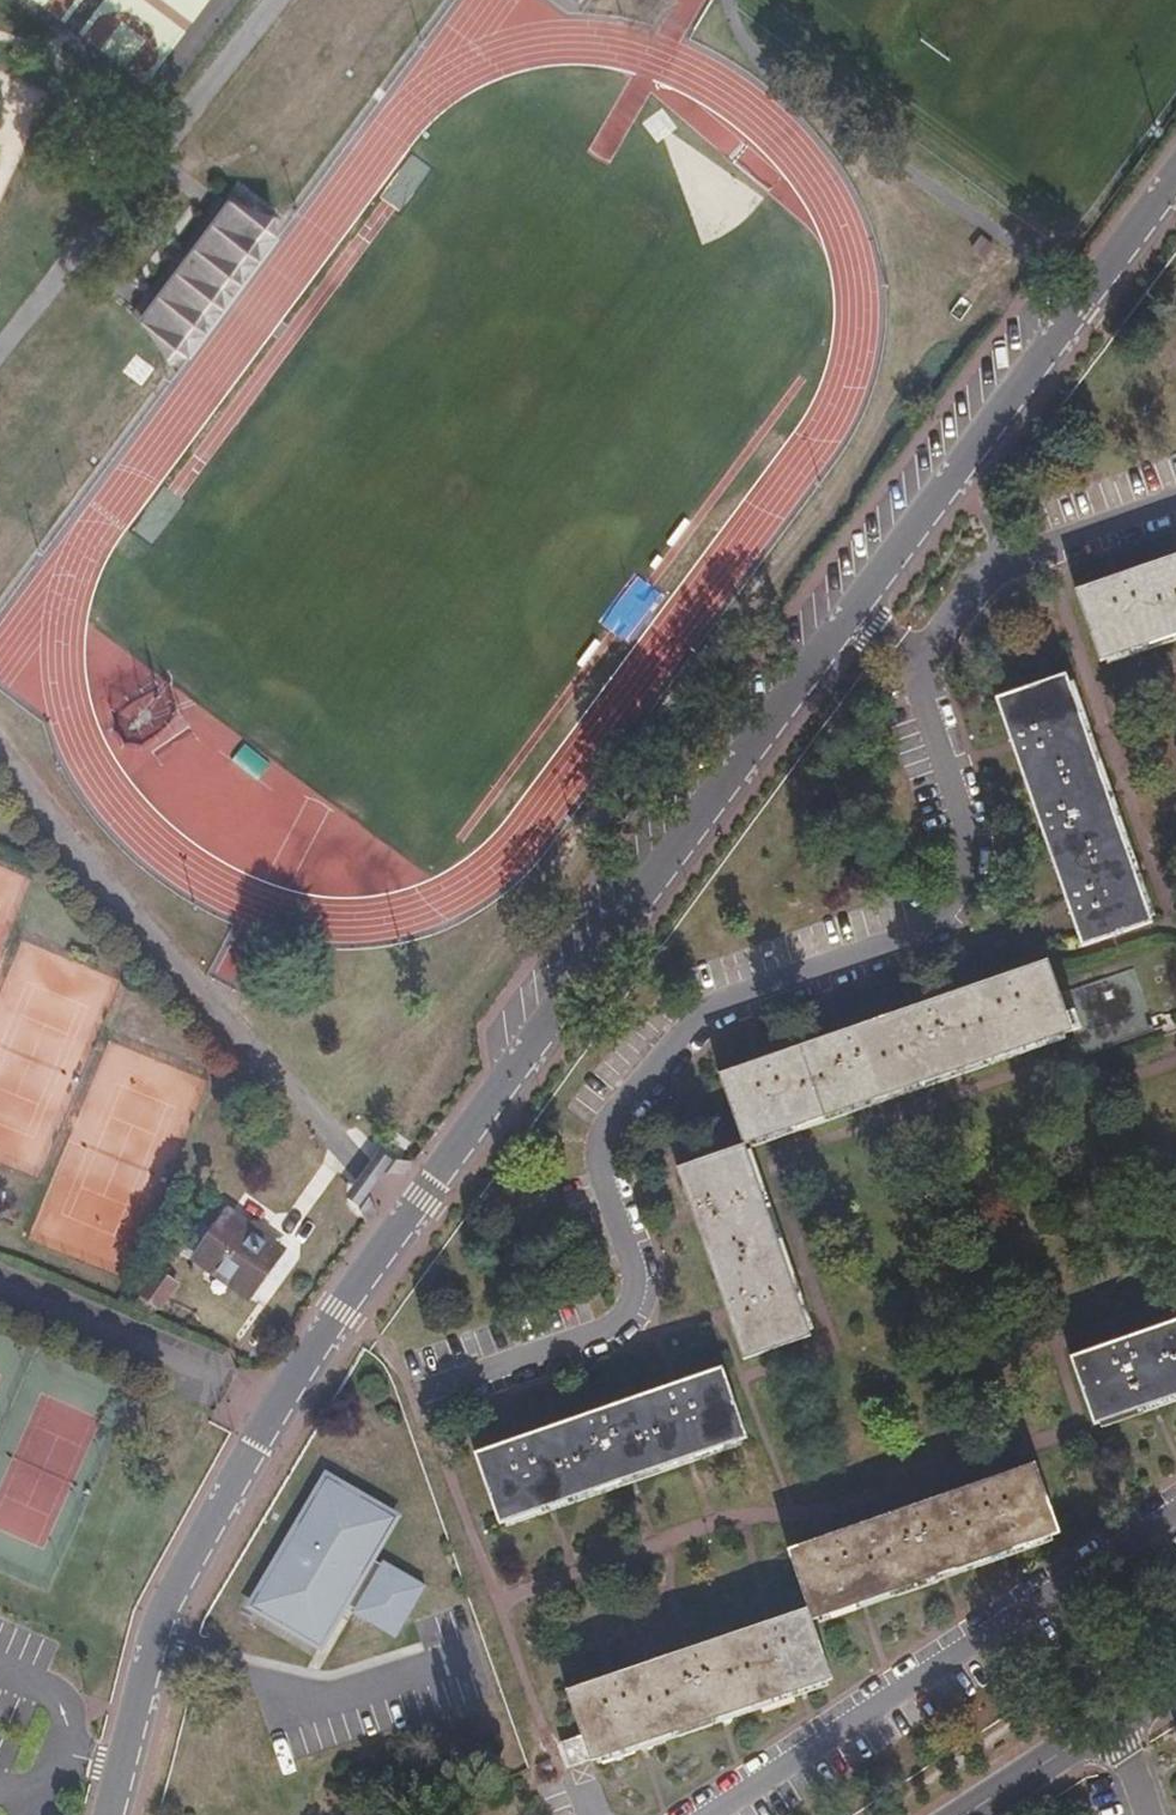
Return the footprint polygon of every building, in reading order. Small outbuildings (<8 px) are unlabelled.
[(230,193),(267,216),(274,205),(237,182),(230,193)] [(158,246),(211,286),(252,229),(199,190),(158,246)] [(204,294),(211,286),(158,246),(151,256),(204,294)] [(163,349),(204,294),(151,256),(110,310),(163,349)] [(1078,590),(1102,659),(1175,633),(1175,555),(1078,590)] [(1153,921),(1066,676),(997,700),(1084,945),(1153,921)] [(223,755),(253,770),(262,752),(232,737),(223,755)] [(721,1074),(746,1146),(921,1085),(1074,1032),(1083,1058),(1155,1032),(1132,969),(1061,993),(1049,959),(721,1074)] [(811,1336),(746,1146),(680,1169),(746,1358),(811,1336)] [(400,1169),(399,1160),(388,1160),(382,1169),(400,1169)] [(373,1207),(366,1190),(360,1197),(365,1210),(373,1207)] [(250,1296),(282,1251),(266,1240),(270,1234),(254,1222),(248,1227),(227,1212),(196,1257),(250,1296)] [(157,1307),(174,1282),(155,1268),(138,1293),(157,1307)] [(1073,1357),(1097,1424),(1107,1422),(1175,1397),(1175,1320),(1073,1357)] [(747,1437),(724,1367),(644,1394),(477,1453),(501,1521),(747,1437)] [(214,1446),(222,1432),(212,1425),(204,1439),(214,1446)] [(1057,1533),(1034,1463),(919,1503),(789,1549),(808,1608),(569,1691),(583,1735),(562,1742),(571,1768),(832,1677),(812,1620),(1057,1533)] [(399,1528),(335,1490),(259,1618),(323,1656),(349,1613),(359,1619),(356,1623),(399,1648),(429,1597),(387,1572),(384,1576),(374,1570),(399,1528)]
